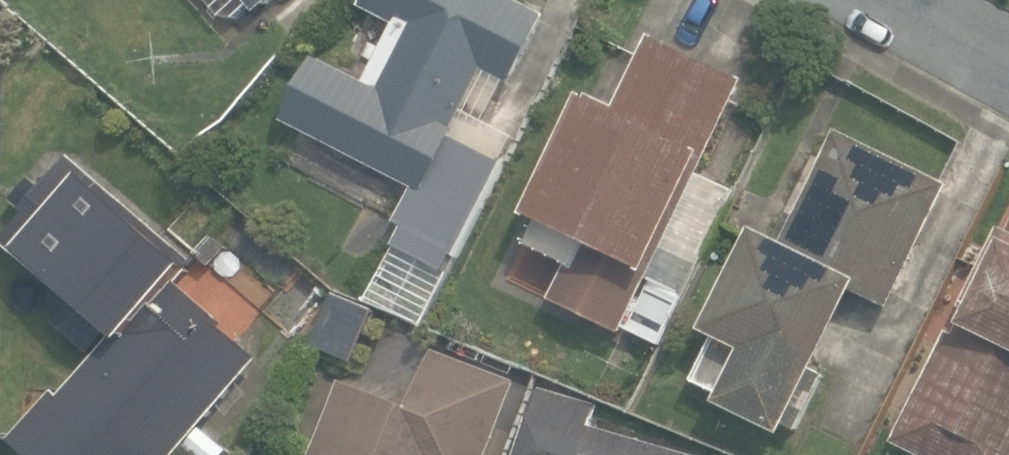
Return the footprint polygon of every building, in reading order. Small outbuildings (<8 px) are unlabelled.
[(260,13),(275,0),(249,0),(260,13)] [(423,321),(523,125),(497,112),(550,5),(540,0),(367,0),(409,21),(381,78),(320,48),(288,112),(419,178),(400,215),(409,220),(371,295),(423,321)] [(668,249),(748,81),(653,36),(619,108),(593,95),(534,218),(541,222),(531,243),(571,263),(554,300),(627,334),(629,329),(666,346),(704,266),(668,249)] [(724,406),(789,437),(793,428),(802,432),(829,374),(823,372),(861,292),(894,308),(953,183),(840,130),(788,240),(760,227),(710,331),(750,350),(724,406)] [(265,354),(178,281),(197,259),(75,154),(26,211),(30,214),(4,245),(115,340),(65,398),(57,391),(14,442),(29,454),(179,454),(265,354)] [(926,454),(1008,454),(1008,232),(1003,229),(966,307),(971,309),(959,335),(952,332),(899,442),(926,454)] [(205,254),(214,263),(231,246),(222,237),(205,254)] [(706,270),(721,279),(732,259),(716,251),(706,270)] [(521,383),(438,350),(415,409),(344,382),(315,454),(493,454),(521,383)] [(593,426),(599,404),(539,387),(520,454),(697,454),(593,426)] [(198,454),(226,454),(230,451),(204,429),(189,447),(198,454)]
